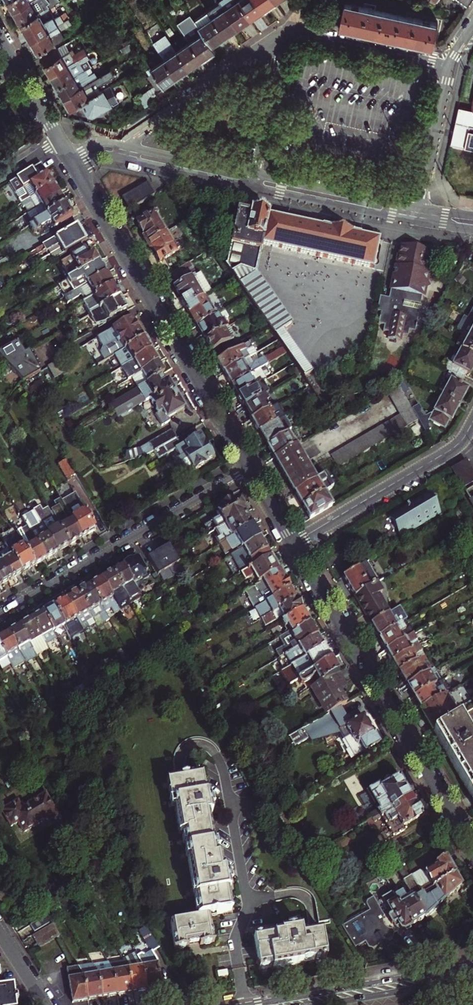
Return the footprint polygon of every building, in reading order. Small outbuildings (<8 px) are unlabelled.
[(35,0),(9,0),(7,1),(10,6),(13,11),(20,7),(22,9),(31,5),(30,3),(35,0)] [(20,24),(44,10),(58,2),(57,0),(35,0),(30,3),(31,5),(22,9),(20,7),(13,11),(17,18),(20,24)] [(224,9),(236,27),(243,22),(249,18),(237,0),(220,0),(219,1),(224,9)] [(255,0),(238,0),(237,0),(249,18),(256,14),(262,10),(255,0)] [(274,0),(255,0),(262,10),(268,6),(275,1),(274,0)] [(467,8),(470,4),(472,0),(456,0),(467,8)] [(342,5),(337,28),(338,29),(353,32),(418,45),(432,47),(437,24),(342,5)] [(236,27),(224,9),(211,18),(224,36),(229,32),(236,27)] [(44,10),(20,24),(25,32),(30,42),(68,20),(65,14),(55,20),(53,18),(49,20),(44,10)] [(224,36),(211,18),(207,11),(194,20),(210,45),(217,40),(224,36)] [(189,42),(201,60),(207,55),(214,51),(210,45),(194,20),(189,14),(176,23),(189,42)] [(71,25),(68,20),(30,42),(35,50),(40,59),(52,52),(49,47),(63,39),(59,32),(71,25)] [(136,47),(133,42),(120,49),(123,54),(136,47)] [(176,50),(188,68),(194,64),(201,60),(189,42),(176,50)] [(45,66),(50,76),(86,55),(83,49),(73,54),(71,51),(68,52),(64,45),(52,52),(40,59),(45,66)] [(176,50),(163,59),(175,77),(182,72),(188,68),(176,50)] [(57,87),(74,76),(85,70),(81,65),(86,62),(89,60),(86,55),(50,76),(53,81),(57,87)] [(161,85),(162,86),(168,82),(175,77),(163,59),(150,68),(161,85)] [(148,65),(141,70),(154,89),(161,85),(150,68),(148,65)] [(85,70),(74,76),(77,81),(87,75),(85,70)] [(72,95),(64,100),(67,104),(70,110),(82,103),(98,94),(93,85),(96,83),(97,86),(114,76),(110,71),(92,82),(81,89),(80,87),(71,92),(72,95)] [(77,81),(74,76),(57,87),(60,92),(64,100),(72,95),(71,92),(80,87),(81,89),(92,82),(87,75),(77,81)] [(110,87),(101,91),(98,94),(82,103),(89,115),(91,115),(94,116),(110,106),(118,101),(110,87)] [(146,91),(138,97),(144,107),(152,101),(146,91)] [(20,206),(21,206),(53,187),(46,175),(41,165),(8,184),(17,200),(20,206)] [(128,212),(152,197),(145,186),(132,193),(121,199),(128,212)] [(30,214),(39,209),(40,210),(51,204),(49,202),(59,197),(56,192),(53,187),(21,206),(23,210),(27,208),(30,214)] [(26,217),(32,227),(65,207),(62,202),(59,198),(59,197),(49,202),(51,204),(40,210),(39,209),(30,214),(27,216),(26,217)] [(72,219),(65,207),(32,227),(29,229),(33,235),(36,233),(43,229),(50,225),(53,231),(72,219)] [(254,276),(256,275),(255,272),(260,247),(370,271),(376,243),(359,239),(359,238),(352,236),(353,235),(331,231),(331,232),(325,231),(325,232),(268,219),(268,215),(251,211),(250,215),(234,212),(232,219),(235,220),(224,269),(230,277),(238,270),(253,274),(254,276)] [(143,238),(142,238),(146,244),(167,232),(156,212),(135,224),(140,232),(143,238)] [(60,258),(61,257),(81,246),(86,243),(77,227),(28,255),(31,260),(39,256),(40,258),(61,247),(64,252),(58,256),(60,258)] [(179,251),(167,232),(146,244),(149,251),(150,251),(153,255),(158,263),(179,251)] [(61,266),(69,281),(99,264),(95,257),(93,255),(88,258),(81,246),(61,257),(65,263),(61,266)] [(431,254),(418,251),(411,250),(400,248),(395,269),(392,268),(386,300),(379,298),(376,313),(380,314),(378,326),(384,328),(383,333),(389,335),(388,341),(400,343),(401,337),(408,338),(409,332),(415,333),(418,320),(412,319),(416,298),(422,299),(425,300),(427,292),(432,289),(429,283),(430,276),(427,275),(431,254)] [(0,271),(11,265),(7,259),(0,263),(0,271)] [(58,288),(65,299),(105,276),(102,269),(100,267),(99,264),(69,281),(58,288)] [(179,303),(183,310),(205,297),(211,293),(199,274),(194,276),(187,264),(170,274),(178,287),(174,289),(176,294),(181,302),(179,303)] [(230,277),(267,330),(277,343),(282,350),(285,355),(301,377),(312,369),(284,329),(291,324),(256,275),(254,276),(253,274),(238,270),(230,277)] [(81,299),(85,305),(113,288),(109,281),(105,276),(65,299),(64,300),(67,307),(81,299)] [(81,307),(88,318),(119,300),(116,294),(114,291),(113,288),(85,305),(81,307)] [(205,297),(183,310),(187,317),(188,316),(190,319),(196,329),(217,316),(205,297)] [(412,319),(418,320),(422,299),(416,298),(412,319)] [(119,300),(88,318),(92,326),(103,326),(127,312),(119,300)] [(199,334),(203,342),(222,331),(227,328),(222,320),(220,321),(217,316),(196,329),(199,334)] [(98,368),(115,358),(144,341),(145,340),(140,331),(137,326),(136,328),(132,320),(97,340),(103,350),(115,343),(117,346),(104,353),(96,358),(94,360),(98,368)] [(227,340),(222,331),(203,342),(206,347),(210,353),(231,341),(229,339),(227,340)] [(468,338),(461,351),(472,358),(472,341),(468,338)] [(122,370),(151,353),(148,348),(144,341),(115,358),(122,370)] [(23,383),(41,373),(29,352),(24,355),(18,343),(0,354),(0,359),(23,383)] [(103,350),(104,353),(117,346),(115,343),(103,350)] [(240,364),(248,359),(245,353),(246,352),(247,354),(251,351),(249,348),(252,346),(250,344),(216,363),(219,367),(223,374),(240,364)] [(240,364),(223,374),(227,381),(230,387),(254,373),(285,355),(282,350),(263,361),(262,359),(246,368),(247,370),(245,371),(240,364)] [(461,351),(460,351),(452,366),(448,364),(444,371),(450,373),(463,380),(466,374),(469,375),(471,370),(472,367),(472,358),(461,351)] [(132,380),(141,374),(158,365),(153,358),(151,353),(122,370),(129,382),(132,380)] [(56,364),(41,373),(47,385),(62,376),(56,364)] [(141,374),(148,385),(161,377),(164,376),(162,371),(158,365),(141,374)] [(254,373),(230,387),(233,392),(237,398),(252,389),(260,384),(254,373)] [(442,398),(459,407),(464,399),(468,391),(460,387),(463,380),(450,373),(446,380),(450,382),(442,398)] [(148,385),(141,374),(132,380),(137,388),(140,386),(141,389),(145,387),(148,385)] [(148,385),(145,387),(152,399),(148,401),(163,427),(179,418),(177,415),(185,410),(176,395),(168,382),(165,384),(161,377),(148,385)] [(326,460),(333,472),(418,423),(411,411),(409,408),(402,394),(398,388),(387,394),(400,417),(326,460)] [(239,402),(243,409),(264,396),(266,395),(263,390),(255,394),(252,389),(237,398),(239,402)] [(402,394),(409,408),(417,403),(409,390),(402,394)] [(108,403),(115,419),(142,407),(135,391),(108,403)] [(246,415),(251,422),(272,410),(264,396),(243,409),(246,415)] [(459,407),(442,398),(430,421),(444,428),(447,421),(451,423),(454,417),(459,407)] [(419,407),(411,411),(418,423),(424,435),(429,433),(432,431),(419,407)] [(272,410),(251,422),(254,428),(258,435),(279,423),(272,410)] [(279,423),(258,435),(261,440),(266,448),(287,436),(279,423)] [(173,432),(161,439),(150,445),(144,448),(149,457),(154,454),(155,454),(177,441),(178,440),(173,432)] [(287,436),(266,448),(269,454),(273,461),(295,448),(300,445),(293,432),(287,436)] [(177,441),(155,454),(154,454),(158,462),(169,456),(175,452),(179,458),(180,460),(177,461),(187,477),(205,467),(204,465),(213,460),(207,449),(200,438),(186,446),(185,445),(180,448),(177,441)] [(430,450),(426,444),(419,448),(422,455),(430,450)] [(295,448),(273,461),(283,478),(293,496),(316,483),(295,448)] [(183,479),(187,477),(177,461),(180,460),(179,458),(173,462),(183,479)] [(323,478),(333,472),(326,460),(316,466),(323,478)] [(76,478),(67,462),(60,466),(69,482),(76,478)] [(451,470),(460,488),(472,481),(463,463),(451,470)] [(297,503),(301,509),(323,495),(331,491),(323,478),(316,483),(293,496),(297,503)] [(77,493),(60,502),(82,539),(89,535),(95,531),(90,522),(92,521),(89,513),(86,511),(84,513),(79,504),(82,503),(77,493)] [(323,495),(301,509),(304,514),(308,522),(331,508),(323,495)] [(424,496),(384,518),(390,529),(396,541),(436,517),(424,496)] [(56,510),(50,513),(68,547),(75,543),(82,539),(60,502),(60,501),(53,505),(56,510)] [(217,522),(221,529),(245,515),(238,503),(232,505),(231,503),(227,505),(223,508),(225,510),(219,513),(222,519),(217,522)] [(38,507),(32,511),(56,554),(63,550),(68,547),(50,513),(47,509),(41,512),(38,507)] [(29,532),(34,543),(45,560),(50,557),(56,554),(32,511),(20,518),(29,532)] [(220,547),(232,540),(247,531),(253,528),(251,525),(249,522),(245,515),(221,529),(219,531),(224,539),(217,542),(220,547)] [(12,530),(17,538),(33,567),(38,564),(45,560),(34,543),(29,532),(20,518),(9,524),(12,530)] [(238,545),(242,551),(260,541),(257,535),(255,532),(253,528),(247,531),(232,540),(235,546),(238,545)] [(17,538),(12,530),(0,537),(0,538),(4,546),(17,538)] [(4,546),(7,551),(21,574),(27,570),(33,567),(17,538),(4,546)] [(231,558),(237,570),(268,553),(264,547),(260,541),(242,551),(231,558)] [(180,565),(169,547),(158,553),(147,560),(158,578),(180,565)] [(0,556),(0,562),(10,580),(14,578),(16,577),(21,574),(7,551),(0,556)] [(268,553),(237,570),(241,577),(271,559),(270,557),(268,553)] [(271,559),(241,577),(244,583),(254,578),(258,584),(279,572),(275,566),(271,559)] [(4,583),(6,582),(10,580),(0,562),(0,586),(4,583)] [(129,564),(123,568),(136,591),(144,586),(142,582),(147,579),(138,563),(134,565),(133,563),(129,564)] [(117,571),(113,574),(131,606),(142,600),(136,591),(123,568),(117,571)] [(363,568),(358,571),(370,591),(374,588),(370,582),(363,568)] [(370,591),(358,571),(343,579),(348,589),(355,600),(370,591)] [(258,584),(259,586),(280,574),(279,572),(258,584)] [(107,577),(102,580),(120,613),(131,606),(113,574),(107,577)] [(245,595),(255,612),(290,591),(285,583),(280,574),(259,586),(245,595)] [(379,577),(370,582),(374,588),(377,586),(382,583),(379,577)] [(158,594),(165,590),(158,578),(151,582),(158,594)] [(120,613),(102,580),(96,584),(90,587),(106,615),(112,611),(118,622),(124,619),(121,614),(118,615),(118,614),(120,613)] [(382,596),(377,586),(374,588),(370,591),(355,600),(367,621),(371,628),(389,617),(378,599),(382,596)] [(109,620),(106,615),(90,587),(84,590),(78,594),(94,622),(101,618),(104,623),(109,620)] [(261,623),(262,622),(297,602),(294,597),(290,591),(255,612),(261,623)] [(94,622),(78,594),(71,598),(65,601),(77,622),(84,634),(89,631),(86,626),(94,622)] [(77,622),(65,601),(59,605),(53,608),(65,629),(77,622)] [(283,619),(286,623),(303,614),(297,602),(262,622),(265,628),(283,619)] [(65,629),(53,608),(47,612),(41,615),(53,636),(65,629)] [(289,636),(291,635),(309,624),(307,620),(303,614),(286,623),(283,625),(289,636)] [(53,636),(41,615),(37,618),(30,621),(45,648),(56,641),(53,636)] [(375,635),(378,640),(399,629),(396,624),(393,625),(389,617),(371,628),(375,635)] [(45,648),(30,621),(24,625),(18,628),(35,659),(48,652),(45,648)] [(291,635),(292,637),(310,627),(310,625),(309,624),(291,635)] [(281,661),(296,652),(318,639),(314,634),(310,627),(292,637),(283,643),(286,648),(277,654),(281,661)] [(399,629),(378,640),(382,647),(386,653),(407,641),(401,627),(399,629)] [(12,631),(7,635),(24,664),(25,665),(35,659),(18,628),(12,631)] [(24,664),(7,635),(0,638),(0,639),(0,650),(12,671),(24,664)] [(407,641),(386,653),(389,659),(392,664),(410,654),(407,648),(416,644),(413,638),(407,641)] [(301,660),(303,662),(324,650),(321,645),(318,639),(296,652),(301,660)] [(12,671),(0,650),(0,669),(4,676),(12,671)] [(289,688),(298,683),(332,663),(328,656),(324,650),(303,662),(294,667),(282,675),(289,688)] [(410,654),(392,664),(396,670),(399,676),(420,664),(424,661),(417,650),(410,654)] [(314,680),(318,688),(339,676),(335,669),(334,667),(332,663),(298,683),(300,688),(303,688),(311,684),(314,680)] [(420,664),(399,676),(403,683),(407,689),(429,676),(427,674),(426,674),(420,664)] [(429,676),(407,689),(410,695),(413,701),(437,687),(440,685),(434,673),(429,676)] [(314,690),(329,717),(342,710),(348,706),(341,692),(347,689),(345,686),(339,676),(318,688),(314,690)] [(82,685),(88,697),(100,689),(93,678),(82,685)] [(437,687),(413,701),(417,706),(420,712),(443,699),(437,687)] [(427,724),(434,735),(456,722),(458,721),(455,715),(468,708),(458,690),(443,699),(420,712),(427,724)] [(364,719),(351,727),(342,710),(329,717),(307,730),(312,739),(314,742),(341,736),(356,761),(380,747),(374,737),(375,734),(374,732),(373,730),(371,730),(368,725),(364,719)] [(464,737),(456,722),(434,735),(446,757),(466,792),(472,803),(472,752),(464,737)] [(312,739),(307,730),(293,738),(299,747),(312,739)] [(210,812),(213,811),(210,793),(207,793),(203,775),(168,781),(170,794),(173,794),(180,834),(184,834),(197,918),(170,923),(174,949),(189,946),(189,944),(200,943),(201,945),(215,943),(211,916),(233,912),(229,890),(232,889),(229,869),(224,870),(222,855),(217,856),(210,812)] [(371,818),(374,822),(413,799),(409,793),(408,793),(404,787),(400,780),(381,791),(380,788),(369,794),(380,813),(377,815),(371,818)] [(380,813),(369,794),(366,795),(377,815),(380,813)] [(22,829),(24,833),(49,821),(52,827),(61,821),(46,795),(23,808),(20,802),(4,811),(13,828),(19,824),(22,829)] [(385,821),(396,839),(406,833),(404,830),(423,820),(417,809),(416,806),(417,806),(413,799),(374,822),(376,826),(382,823),(385,821)] [(287,811),(289,816),(295,812),(293,807),(287,811)] [(299,830),(289,816),(287,811),(279,815),(291,835),(299,830)] [(385,821),(382,823),(388,832),(393,841),(396,839),(385,821)] [(414,896),(416,900),(456,877),(450,868),(446,860),(436,866),(437,867),(434,869),(435,872),(424,878),(420,875),(406,883),(414,896)] [(456,877),(416,900),(427,920),(429,921),(441,911),(439,909),(462,888),(459,883),(456,877)] [(404,893),(396,898),(413,928),(421,923),(427,920),(416,900),(414,896),(408,900),(404,893)] [(382,909),(374,895),(369,899),(368,899),(368,900),(368,901),(368,902),(369,903),(373,909),(345,926),(357,947),(367,941),(370,946),(375,948),(380,945),(381,942),(383,945),(384,944),(386,942),(385,939),(392,941),(397,938),(399,933),(396,934),(394,930),(391,929),(389,928),(387,926),(386,924),(385,921),(386,919),(387,918),(384,912),(382,909)] [(413,928),(396,898),(394,899),(396,902),(390,905),(395,914),(391,917),(390,920),(393,925),(396,926),(399,924),(401,927),(404,933),(409,930),(413,928)] [(45,919),(29,928),(33,934),(48,925),(45,919)] [(53,926),(32,937),(38,948),(59,937),(53,926)] [(316,963),(316,961),(328,959),(324,931),(303,934),(302,928),(282,931),(282,933),(255,938),(261,971),(275,968),(275,970),(316,963)] [(140,933),(152,955),(160,950),(147,929),(140,933)] [(143,957),(138,959),(144,968),(147,992),(154,991),(161,990),(157,962),(152,955),(147,958),(143,957)] [(123,961),(124,964),(128,970),(132,995),(139,993),(147,992),(144,968),(138,959),(123,961)] [(92,966),(98,976),(102,999),(108,998),(117,997),(113,973),(109,966),(108,964),(92,966)] [(109,966),(113,973),(117,997),(125,996),(132,995),(128,970),(124,964),(109,966)] [(102,999),(98,976),(92,966),(78,968),(83,977),(87,1002),(95,1001),(102,999)] [(67,970),(72,1004),(87,1002),(83,977),(78,968),(67,970)] [(13,994),(0,995),(0,1004),(14,1004),(13,994)]
